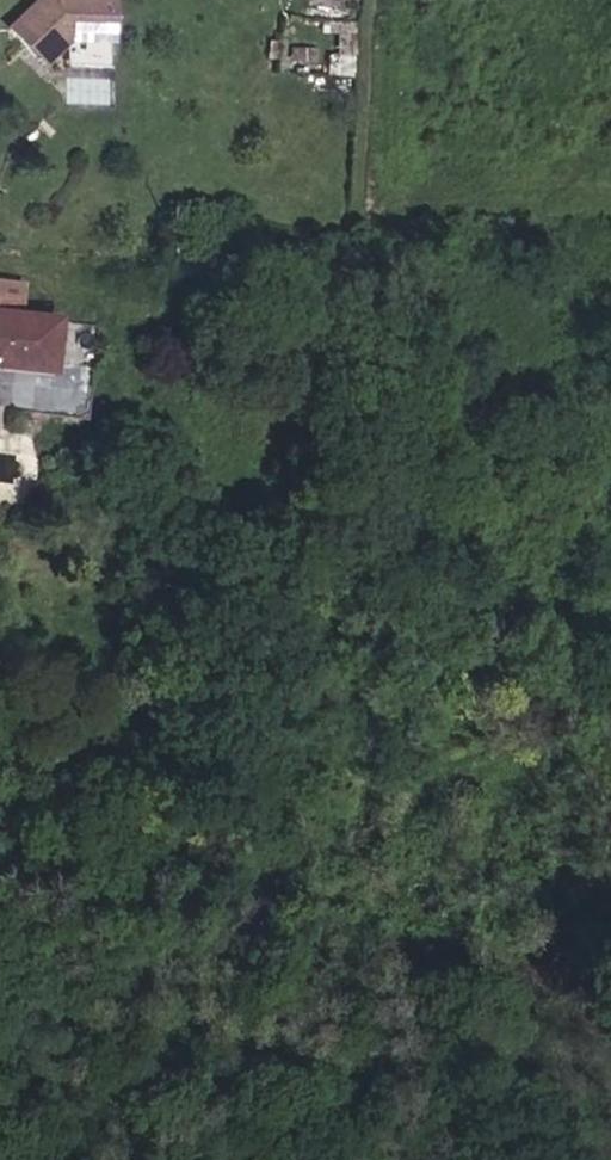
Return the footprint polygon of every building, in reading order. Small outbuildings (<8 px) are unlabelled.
[(108,0),(70,0),(69,0),(39,0),(9,29),(40,64),(65,41),(107,41),(108,0)] [(106,69),(107,41),(65,41),(64,67),(106,69)] [(54,320),(17,316),(21,286),(0,284),(0,361),(49,366),(54,320)] [(61,410),(87,412),(92,367),(66,364),(61,410)]
